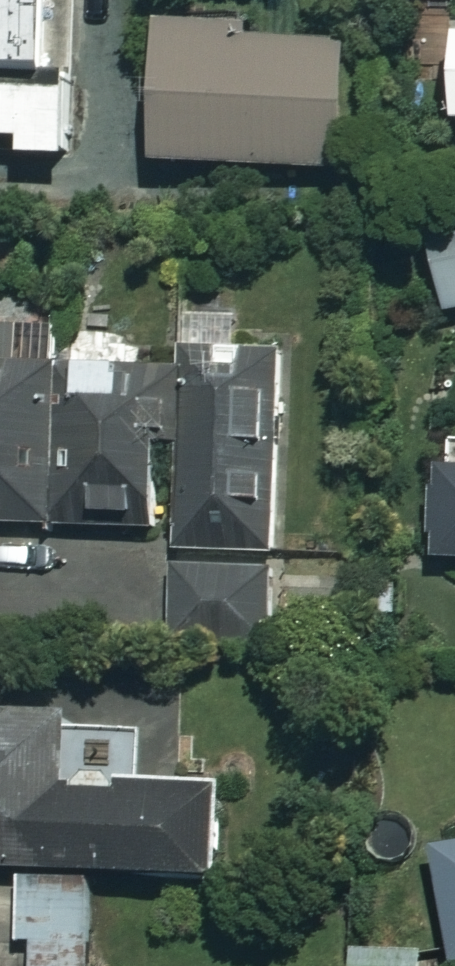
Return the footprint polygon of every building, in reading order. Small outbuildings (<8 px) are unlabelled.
[(68,145),(71,0),(0,0),(0,144),(68,145)] [(344,43),(155,39),(152,172),(342,175),(344,43)] [(432,265),(445,318),(454,316),(454,259),(432,265)] [(272,350),(238,349),(238,317),(172,317),(171,373),(45,372),(46,320),(0,320),(0,532),(152,533),(152,450),(172,450),(171,556),(271,557),(272,350)] [(430,477),(427,565),(454,566),(454,478),(430,477)] [(269,567),(173,565),(172,634),(268,636),(269,567)] [(0,719),(0,873),(18,874),(15,945),(32,945),(32,965),(87,965),(91,880),(212,885),(215,798),(57,792),(60,721),(0,719)] [(432,854),(450,965),(454,965),(454,851),(432,854)]
